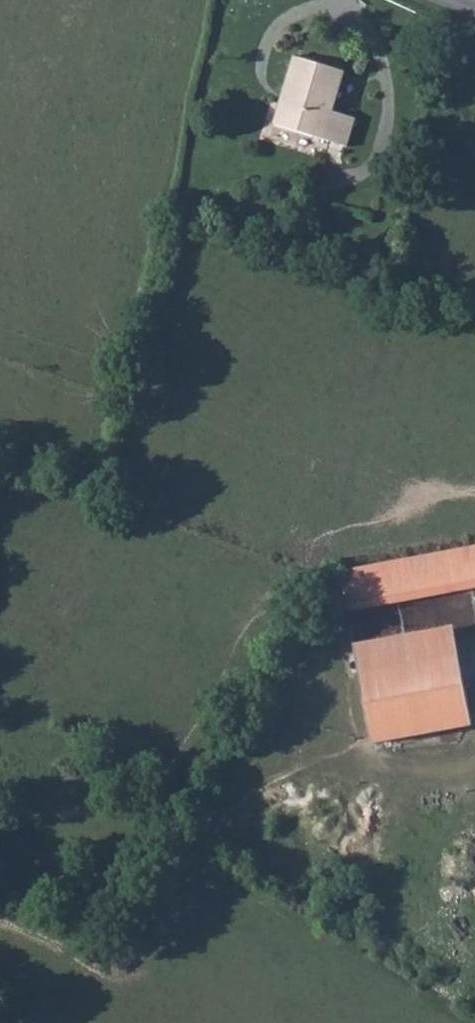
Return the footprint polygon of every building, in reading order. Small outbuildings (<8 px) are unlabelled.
[(280,104),(273,128),(344,149),(353,120),(330,114),(342,74),(300,63),(287,106),(280,104)] [(343,571),(350,605),(474,580),(474,545),(343,571)] [(380,741),(474,723),(474,710),(459,628),(361,646),(380,741)]
